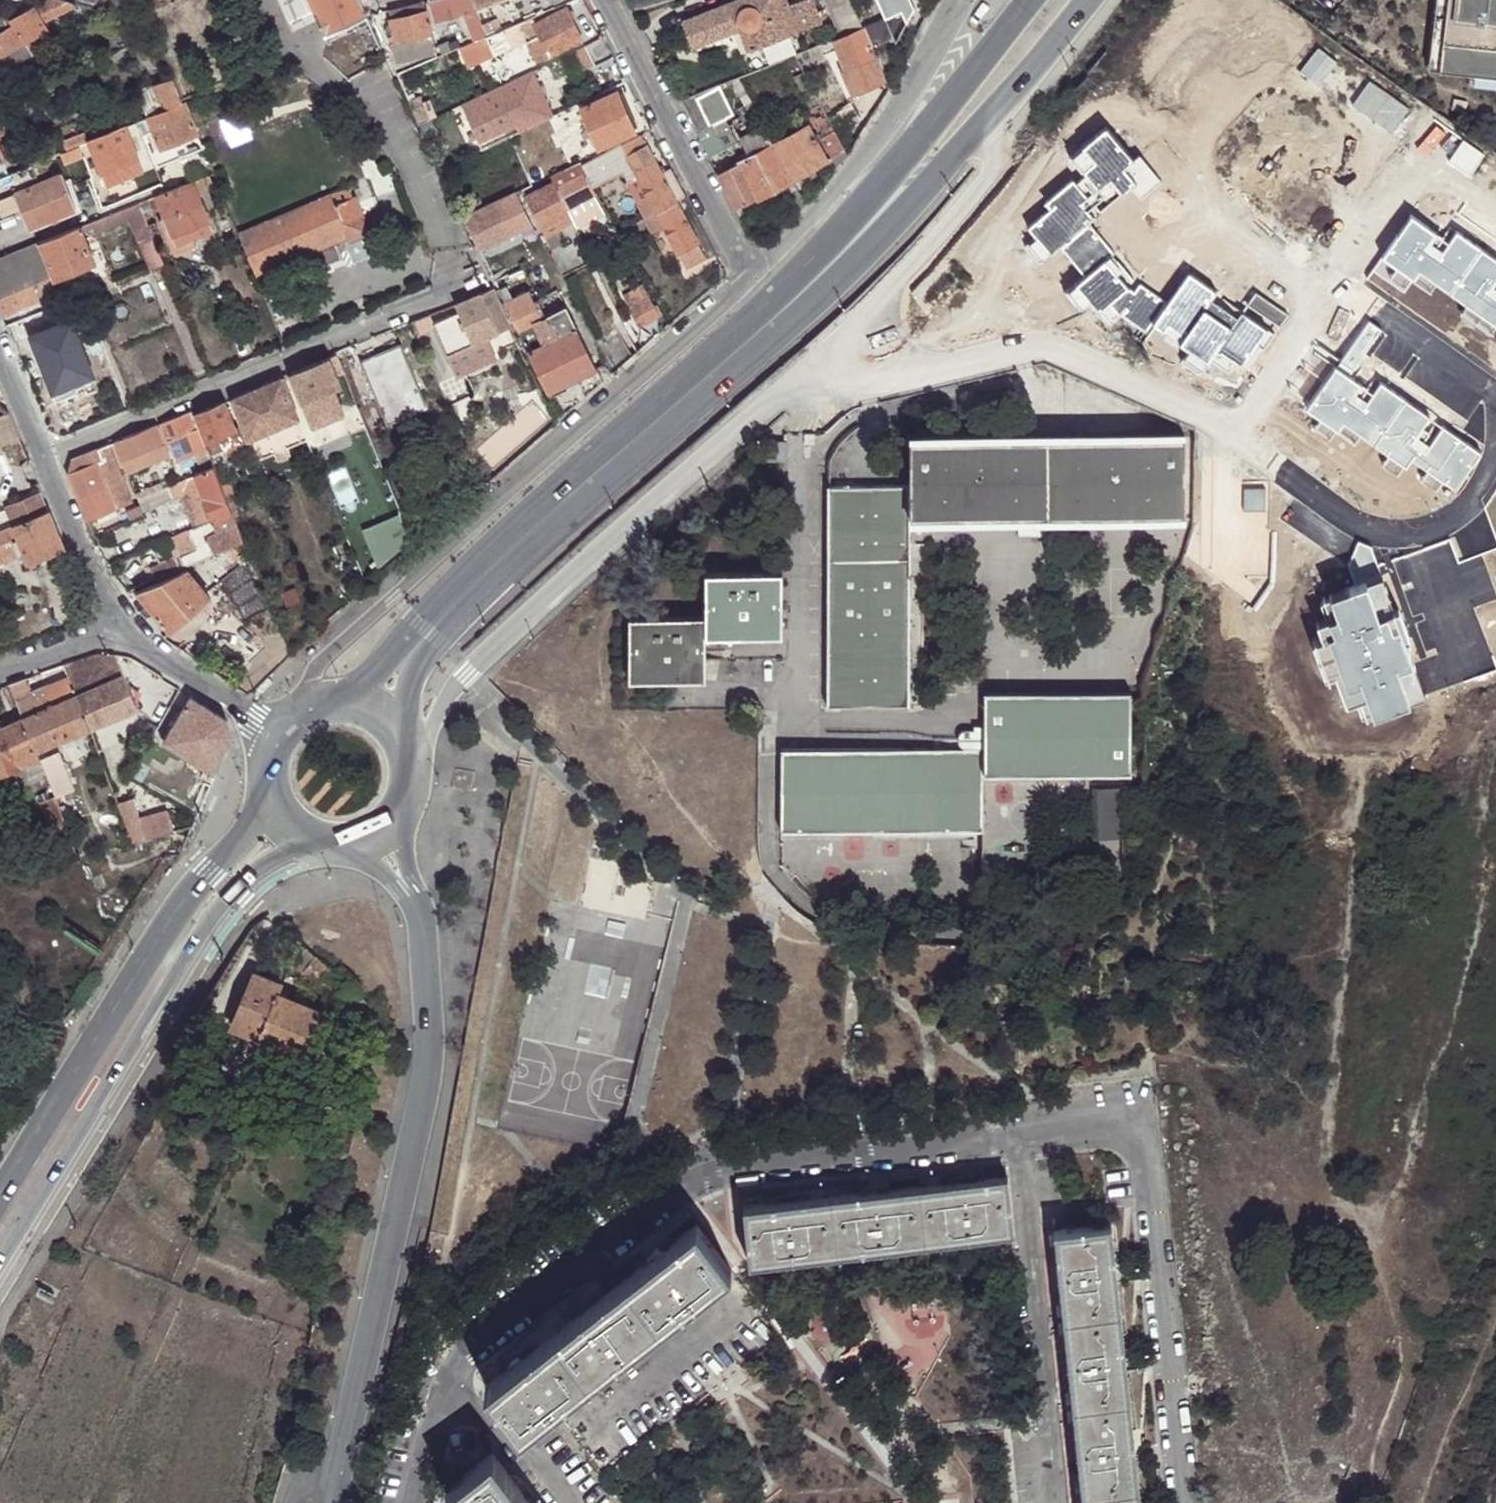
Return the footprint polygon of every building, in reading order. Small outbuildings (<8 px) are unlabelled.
[(3,11),(11,26),(22,44),(44,29),(41,26),(74,8),(73,4),(60,0),(23,0),(21,1),(3,11)] [(325,37),(367,19),(359,0),(309,0),(325,37)] [(475,40),(487,34),(475,11),(469,0),(431,0),(430,0),(437,22),(463,15),(475,40)] [(475,11),(502,0),(469,0),(475,11)] [(737,31),(751,26),(759,48),(821,23),(812,0),(785,0),(784,0),(736,0),(681,21),(691,48),(737,31)] [(851,0),(831,0),(840,20),(856,13),(851,0)] [(863,26),(871,46),(893,37),(895,42),(913,7),(910,0),(877,0),(885,17),(863,26)] [(1433,15),(1428,70),(1440,71),(1446,16),(1448,0),(1435,0),(1433,15)] [(1446,16),(1440,71),(1470,74),(1495,77),(1495,0),(1448,0),(1446,16)] [(423,1),(384,11),(386,21),(391,20),(395,40),(391,40),(395,58),(434,49),(432,35),(423,1)] [(501,29),(508,44),(510,48),(526,41),(536,62),(580,40),(564,8),(533,23),(530,17),(501,29)] [(863,26),(856,13),(840,20),(845,33),(863,26)] [(22,44),(11,26),(8,27),(1,15),(0,16),(0,56),(22,44)] [(751,26),(737,31),(746,53),(759,48),(751,26)] [(871,46),(863,26),(845,33),(833,39),(846,70),(842,71),(851,93),(884,79),(871,46)] [(475,40),(457,47),(466,67),(510,48),(508,44),(501,29),(487,34),(475,40)] [(147,52),(150,50),(159,47),(156,39),(144,44),(147,52)] [(22,44),(0,56),(0,70),(28,54),(22,44)] [(577,71),(592,64),(584,46),(568,54),(577,71)] [(156,62),(165,59),(159,47),(150,50),(156,62)] [(551,116),(530,72),(460,105),(477,141),(513,124),(517,133),(551,116)] [(1470,85),(1470,86),(1495,89),(1495,77),(1470,74),(1469,85),(1470,85)] [(738,77),(730,80),(746,109),(754,105),(738,77)] [(182,101),(182,99),(173,78),(135,94),(144,117),(182,101)] [(718,85),(692,96),(708,127),(724,119),(732,115),(718,85)] [(563,169),(579,161),(599,152),(596,146),(633,130),(615,92),(579,108),(595,142),(559,159),(563,169)] [(692,96),(678,101),(694,133),(708,127),(692,96)] [(419,124),(427,120),(416,97),(408,101),(419,124)] [(196,134),(183,103),(146,119),(159,150),(196,134)] [(831,156),(843,149),(821,107),(808,114),(819,132),(823,130),(825,134),(820,137),(831,156)] [(724,119),(708,127),(694,133),(703,148),(707,157),(723,150),(716,136),(728,130),(727,127),(724,119)] [(133,130),(132,124),(77,146),(81,154),(90,151),(100,174),(135,158),(125,134),(133,130)] [(18,170),(0,127),(0,178),(18,170)] [(772,145),(762,127),(739,139),(749,157),(732,166),(731,164),(715,172),(734,209),(790,180),(789,179),(772,145)] [(807,127),(772,145),(789,179),(825,159),(807,127)] [(675,201),(683,197),(668,169),(660,173),(639,133),(599,152),(579,161),(592,186),(621,171),(626,181),(637,176),(655,211),(675,201)] [(1135,185),(1124,172),(1133,163),(1106,133),(1075,160),(1086,176),(1077,186),(1073,182),(1045,205),(1051,214),(1030,230),(1037,241),(1031,246),(1044,263),(1062,248),(1086,280),(1070,294),(1084,312),(1093,309),(1100,315),(1102,312),(1115,324),(1120,317),(1149,334),(1154,328),(1183,345),(1179,349),(1188,355),(1185,362),(1203,371),(1218,353),(1241,366),(1258,347),(1263,349),(1286,316),(1256,294),(1239,321),(1213,303),(1216,296),(1189,278),(1168,306),(1142,284),(1136,293),(1128,288),(1133,282),(1090,227),(1100,215),(1099,212),(1135,185)] [(81,154),(77,146),(62,152),(66,160),(81,154)] [(593,193),(595,192),(592,186),(579,161),(563,169),(549,175),(552,181),(565,208),(593,193)] [(19,170),(18,170),(0,178),(0,216),(19,208),(28,229),(74,209),(60,175),(27,188),(19,170)] [(214,192),(207,175),(155,197),(177,249),(214,234),(198,199),(214,192)] [(644,217),(655,211),(637,176),(626,181),(644,217)] [(567,213),(565,208),(552,181),(523,195),(536,220),(539,227),(567,213)] [(800,204),(804,200),(792,183),(790,185),(800,204)] [(449,189),(451,194),(459,189),(458,185),(449,189)] [(238,236),(255,275),(346,236),(348,241),(368,233),(354,199),(352,199),(348,189),(238,236)] [(478,249),(536,220),(523,195),(520,189),(462,216),(478,249)] [(602,211),(593,193),(565,208),(567,213),(571,221),(574,226),(602,211)] [(704,256),(675,201),(655,211),(644,217),(616,231),(620,239),(648,226),(651,232),(663,226),(684,266),(704,256)] [(138,204),(106,218),(79,229),(78,228),(40,244),(54,278),(93,263),(84,242),(129,224),(143,259),(148,273),(163,267),(152,238),(149,229),(138,204)] [(553,230),(571,221),(567,213),(539,227),(543,234),(553,230)] [(1413,217),(1365,278),(1448,337),(1470,309),(1495,328),(1495,262),(1458,236),(1450,246),(1413,217)] [(153,228),(149,229),(152,238),(157,236),(153,228)] [(558,243),(553,230),(543,234),(549,247),(558,243)] [(0,316),(39,301),(33,287),(54,278),(40,244),(0,260),(0,316)] [(526,281),(520,269),(507,275),(513,288),(526,281)] [(496,286),(517,329),(539,319),(528,290),(513,298),(505,282),(496,286)] [(642,347),(653,337),(644,320),(659,312),(656,307),(652,309),(639,285),(623,294),(638,324),(632,327),(642,347)] [(510,326),(492,289),(480,294),(453,304),(458,314),(450,317),(450,314),(431,322),(454,372),(485,358),(477,341),(510,326)] [(555,339),(576,329),(566,307),(545,316),(555,339)] [(1382,332),(1368,322),(1338,365),(1353,374),(1382,332)] [(596,383),(602,382),(596,370),(583,343),(576,329),(555,339),(527,352),(547,392),(591,372),(596,383)] [(596,370),(606,365),(593,339),(583,343),(596,370)] [(361,363),(387,425),(426,409),(399,347),(361,363)] [(333,376),(342,372),(338,364),(335,356),(327,359),(333,376)] [(339,389),(333,376),(327,359),(290,375),(312,429),(343,416),(333,392),(339,389)] [(1373,395),(1333,367),(1306,410),(1321,421),(1314,430),(1330,440),(1335,429),(1352,441),(1357,432),(1387,453),(1381,463),(1397,473),(1402,466),(1405,467),(1410,461),(1425,470),(1420,478),(1437,489),(1442,482),(1455,490),(1478,452),(1382,383),(1373,395)] [(247,441),(297,420),(281,380),(231,400),(247,441)] [(223,404),(195,416),(204,441),(233,429),(223,404)] [(190,412),(160,424),(162,430),(157,432),(164,451),(169,450),(172,457),(194,448),(203,444),(190,412)] [(18,437),(8,413),(0,416),(0,445),(18,437)] [(125,474),(165,456),(164,451),(157,432),(155,426),(112,444),(125,474)] [(813,432),(804,432),(804,443),(813,443),(813,432)] [(913,439),(910,486),(910,517),(1185,523),(1187,443),(913,439)] [(203,444),(194,448),(197,457),(207,452),(203,444)] [(109,447),(108,445),(70,461),(66,474),(87,521),(86,522),(93,537),(144,514),(138,505),(132,508),(106,449),(109,447)] [(197,457),(194,458),(200,473),(213,467),(211,462),(208,456),(207,452),(197,457)] [(213,467),(217,475),(223,472),(218,459),(211,462),(213,467)] [(195,528),(232,512),(221,486),(217,475),(213,467),(200,473),(176,484),(168,487),(173,500),(181,496),(195,528)] [(910,517),(910,486),(855,484),(855,479),(845,481),(845,484),(831,484),(829,704),(906,705),(910,517)] [(232,512),(235,519),(239,516),(237,510),(236,510),(230,494),(233,493),(228,483),(221,486),(232,512)] [(134,495),(137,501),(160,490),(158,485),(134,495)] [(5,507),(13,526),(49,512),(41,492),(5,507)] [(22,547),(29,562),(63,548),(49,512),(13,526),(0,532),(0,557),(22,547)] [(185,567),(229,547),(244,541),(235,519),(232,512),(195,528),(171,538),(185,567)] [(158,544),(172,573),(185,567),(171,538),(158,544)] [(245,555),(249,553),(244,541),(229,547),(234,560),(239,558),(242,565),(248,563),(245,555)] [(1393,560),(1425,659),(1414,663),(1424,693),(1495,668),(1495,667),(1473,608),(1495,599),(1495,594),(1480,556),(1459,563),(1450,541),(1393,560)] [(171,633),(211,600),(187,571),(136,593),(171,633)] [(628,617),(626,681),(703,682),(704,658),(705,639),(781,641),(783,575),(705,573),(705,617),(628,617)] [(1368,593),(1331,605),(1337,626),(1323,631),(1328,648),(1316,652),(1328,689),(1336,687),(1345,714),(1365,706),(1375,728),(1410,713),(1410,707),(1426,699),(1424,693),(1414,663),(1400,620),(1381,626),(1368,593)] [(138,708),(115,656),(108,655),(105,656),(98,656),(91,657),(75,661),(62,666),(68,678),(89,728),(138,708)] [(26,679),(8,686),(22,720),(35,749),(89,728),(68,678),(30,693),(26,679)] [(984,725),(984,753),(984,773),(1132,774),(1131,696),(984,695),(984,725)] [(221,716),(190,697),(163,743),(191,761),(187,768),(210,782),(214,773),(229,740),(221,716)] [(22,720),(0,729),(0,773),(39,757),(35,749),(22,720)] [(965,748),(965,753),(984,753),(984,725),(975,725),(975,729),(963,730),(959,734),(959,738),(959,741),(961,745),(965,748)] [(984,773),(984,753),(965,753),(781,751),(781,831),(982,830),(984,773)] [(47,778),(53,795),(70,836),(91,828),(68,770),(47,778)] [(1093,788),(1094,839),(1125,839),(1124,789),(1093,788)] [(58,847),(72,841),(70,836),(53,795),(40,800),(58,847)] [(149,839),(190,826),(185,816),(171,821),(168,812),(144,818),(149,839)] [(317,953),(304,943),(301,944),(294,960),(302,968),(317,953)] [(233,1025),(261,1038),(280,992),(284,983),(256,972),(233,1025)] [(280,992),(261,1038),(305,1058),(323,1011),(302,1002),(304,997),(297,995),(295,999),(280,992)] [(949,1182),(977,1179),(976,1171),(949,1174),(949,1182)] [(803,1199),(773,1202),(741,1205),(747,1260),(1009,1234),(1004,1176),(977,1179),(949,1182),(891,1189),(862,1192),(803,1199)] [(861,1184),(862,1192),(891,1189),(890,1180),(861,1184)] [(772,1192),(773,1202),(803,1199),(802,1189),(772,1192)] [(1066,1221),(1067,1231),(1084,1229),(1083,1219),(1066,1221)] [(509,1365),(484,1384),(518,1429),(549,1406),(647,1330),(727,1268),(694,1224),(673,1239),(652,1256),(614,1285),(603,1294),(581,1310),(532,1347),(509,1365)] [(1135,1457),(1132,1430),(1126,1370),(1122,1341),(1116,1281),(1113,1253),(1110,1226),(1084,1229),(1067,1231),(1055,1233),(1059,1277),(1064,1323),(1069,1365),(1073,1409),(1078,1452),(1082,1497),(1083,1502),(1140,1502),(1135,1457)] [(652,1256),(673,1239),(669,1233),(647,1250),(652,1256)] [(1047,1278),(1059,1277),(1055,1233),(1043,1235),(1047,1278)] [(1122,1252),(1113,1253),(1116,1281),(1125,1280),(1125,1275),(1123,1256),(1122,1252)] [(1052,1324),(1064,1323),(1059,1277),(1047,1278),(1052,1324)] [(576,1303),(581,1310),(603,1294),(597,1286),(576,1303)] [(1056,1367),(1069,1365),(1064,1323),(1052,1324),(1056,1367)] [(503,1358),(509,1365),(532,1347),(527,1340),(503,1358)] [(1132,1340),(1122,1341),(1126,1370),(1135,1369),(1134,1361),(1132,1346),(1132,1340)] [(1061,1410),(1073,1409),(1069,1365),(1056,1367),(1061,1410)] [(1066,1454),(1078,1452),(1073,1409),(1061,1410),(1066,1454)] [(545,1417),(524,1432),(537,1449),(557,1435),(545,1417)] [(1141,1429),(1132,1430),(1135,1457),(1144,1456),(1144,1451),(1141,1429)] [(1066,1454),(1071,1499),(1082,1497),(1078,1452),(1066,1454)] [(447,1487),(459,1502),(528,1502),(526,1501),(509,1479),(489,1453),(447,1487)] [(516,1472),(509,1479),(526,1501),(534,1495),(516,1472)] [(899,1502),(958,1502),(956,1492),(916,1496),(913,1497),(899,1498),(899,1502)]
